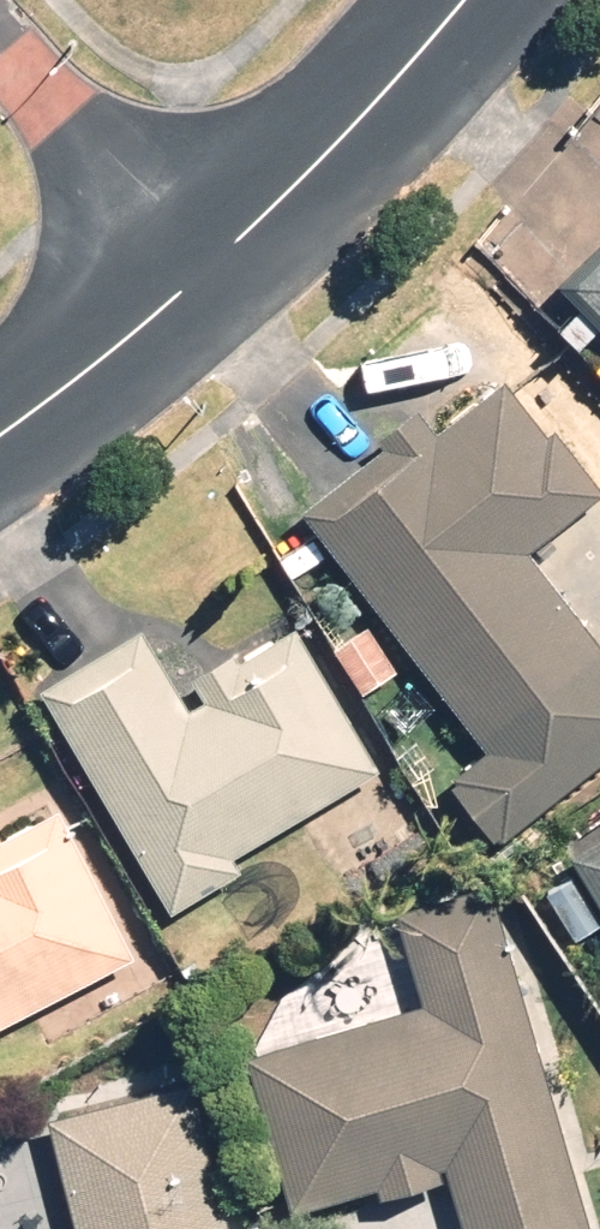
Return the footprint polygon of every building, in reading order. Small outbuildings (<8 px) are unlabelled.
[(547,291),(599,350),(599,243),(547,291)] [(477,758),(433,792),(480,853),(599,759),(599,661),(596,664),(518,564),(596,503),(503,385),(425,446),(405,420),(285,514),(477,758)] [(352,629),(318,658),(356,703),(390,674),(352,629)] [(123,650),(31,703),(159,924),(236,879),(227,864),(373,779),(290,636),(158,712),(123,650)] [(122,966),(49,820),(0,844),(0,1027),(122,966)] [(555,867),(599,937),(599,838),(555,867)] [(480,900),(385,926),(409,1013),(237,1060),(280,1218),(369,1193),(372,1204),(439,1186),(451,1228),(571,1228),(480,900)] [(187,1091),(41,1125),(65,1228),(219,1228),(187,1091)]
